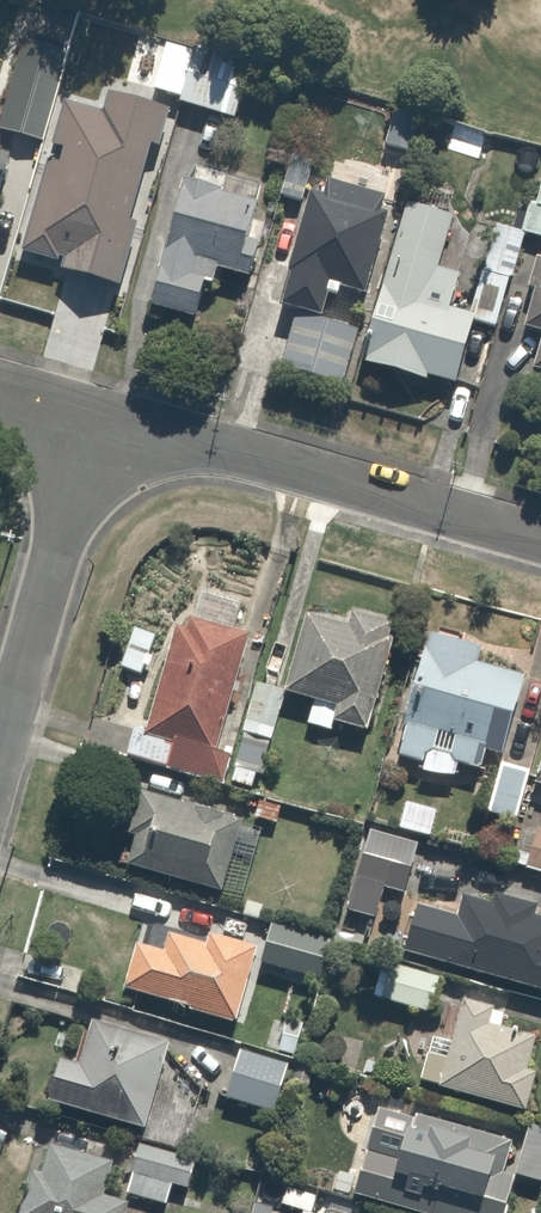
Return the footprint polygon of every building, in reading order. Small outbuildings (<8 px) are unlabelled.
[(37,0),(20,0),(0,80),(0,128),(39,138),(71,9),(37,0)] [(243,57),(181,42),(167,99),(230,114),(243,57)] [(50,268),(117,284),(131,226),(115,222),(135,139),(156,144),(166,102),(102,87),(96,115),(53,105),(18,251),(52,259),(50,268)] [(387,110),(378,142),(411,152),(420,120),(387,110)] [(444,116),(435,144),(474,156),(483,128),(444,116)] [(313,156),(285,149),(275,194),(293,198),(270,299),(319,311),(326,280),(358,287),(377,205),(305,188),(313,156)] [(516,231),(521,232),(540,237),(540,152),(536,151),(516,231)] [(246,277),(264,202),(169,179),(139,304),(181,314),(193,264),(246,277)] [(420,371),(449,378),(463,323),(466,310),(445,304),(451,283),(442,281),(445,268),(431,265),(444,212),(389,198),(357,327),(349,356),(348,361),(418,378),(420,371)] [(516,231),(487,223),(466,310),(463,323),(497,331),(521,232),(516,231)] [(540,257),(521,253),(514,283),(525,286),(516,324),(533,328),(525,364),(540,368),(540,254),(540,257)] [(357,327),(282,308),(268,366),(342,384),(348,361),(349,356),(357,327)] [(349,623),(307,611),(285,687),(339,702),(334,720),(368,730),(394,637),(388,636),(392,622),(352,611),(349,623)] [(186,625),(176,622),(144,734),(172,742),(166,764),(223,780),(230,754),(216,750),(250,631),(189,614),(186,625)] [(471,644),(416,631),(387,749),(412,755),(409,768),(449,777),(453,758),(472,762),(475,748),(489,752),(509,672),(467,662),(471,644)] [(525,782),(540,786),(540,708),(525,782)] [(505,816),(520,763),(483,753),(468,805),(505,816)] [(263,825),(137,786),(114,860),(240,899),(263,825)] [(366,920),(377,883),(398,889),(414,832),(364,818),(332,932),(349,936),(354,917),(366,920)] [(528,825),(516,867),(540,875),(540,829),(528,825)] [(456,889),(435,962),(540,994),(540,914),(534,911),(537,899),(490,886),(487,898),(456,889)] [(152,944),(129,937),(115,988),(234,1021),(255,941),(202,926),(199,937),(157,926),(152,944)] [(325,943),(266,926),(254,965),(314,982),(325,943)] [(433,974),(382,957),(370,993),(421,1010),(433,974)] [(423,1032),(411,1079),(518,1106),(527,1072),(516,1069),(525,1030),(502,1024),(506,1006),(454,993),(443,1037),(423,1032)] [(46,1059),(35,1100),(141,1129),(168,1029),(81,1005),(65,1064),(46,1059)] [(283,1061),(231,1046),(218,1090),(270,1105),(283,1061)] [(370,1094),(344,1183),(447,1212),(505,1212),(516,1176),(498,1171),(509,1134),(370,1094)] [(114,1193),(161,1204),(166,1181),(186,1186),(193,1152),(127,1137),(114,1193)] [(18,1173),(6,1212),(117,1212),(120,1203),(95,1196),(107,1158),(43,1139),(31,1177),(18,1173)] [(282,1181),(276,1204),(295,1209),(293,1212),(361,1212),(364,1203),(282,1181)]
